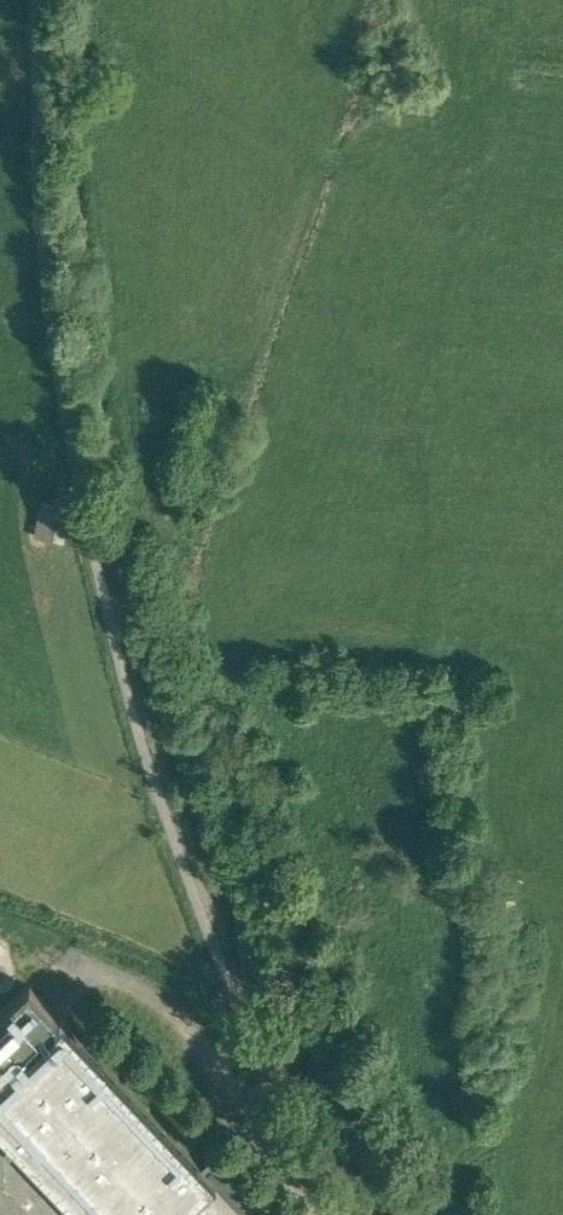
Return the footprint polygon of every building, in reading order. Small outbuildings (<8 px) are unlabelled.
[(56,539),(63,508),(44,503),(37,535),(56,539)] [(64,1018),(0,1078),(0,1214),(244,1214),(216,1184),(218,1182),(64,1018)]
